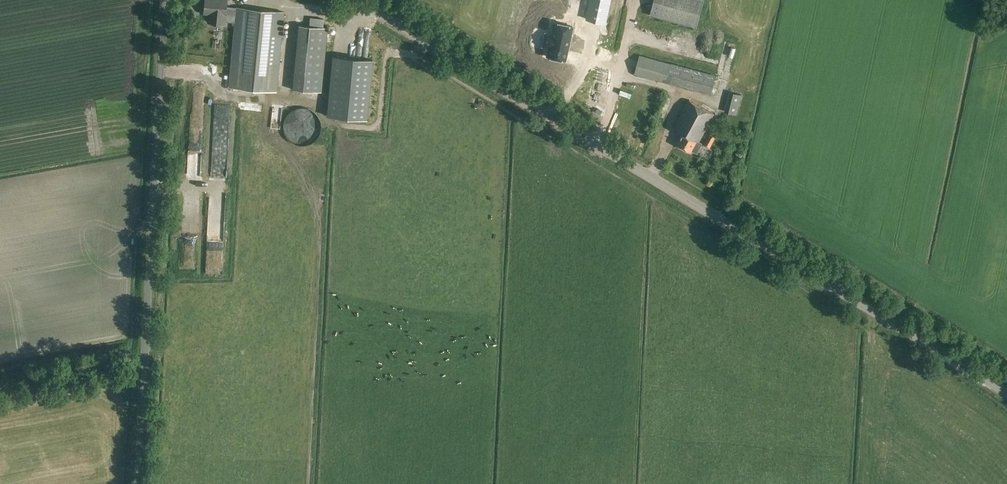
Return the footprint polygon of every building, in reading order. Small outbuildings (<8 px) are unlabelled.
[(207,23),(224,24),(225,22),(235,23),(229,86),(276,91),(284,12),(237,8),(237,11),(226,10),(227,0),(205,0),(204,14),(208,14),(207,23)] [(705,0),(654,0),(650,15),(697,28),(705,0)] [(594,2),(588,32),(607,36),(613,6),(594,2)] [(218,46),(229,46),(229,25),(218,25),(218,46)] [(322,91),(328,27),(298,25),(291,88),(322,91)] [(567,71),(574,37),(555,33),(553,46),(547,45),(544,57),(550,58),(548,67),(567,71)] [(711,94),(716,75),(640,55),(635,74),(711,94)] [(327,116),(367,120),(372,60),(332,57),(327,116)] [(737,115),(741,95),(729,92),(725,112),(737,115)] [(699,143),(714,115),(690,102),(674,130),(683,135),(677,146),(692,153),(697,143),(699,143)] [(290,140),(295,143),(301,144),(307,144),(312,141),(316,137),(319,132),(320,127),(319,121),(317,116),(313,112),(308,109),(303,108),(297,109),(292,111),(288,115),(285,119),(283,125),(284,131),(286,136),(290,140)] [(204,127),(192,127),(192,161),(204,161),(204,127)] [(710,148),(716,137),(710,133),(703,144),(710,148)] [(220,153),(231,153),(231,135),(220,135),(220,153)]
